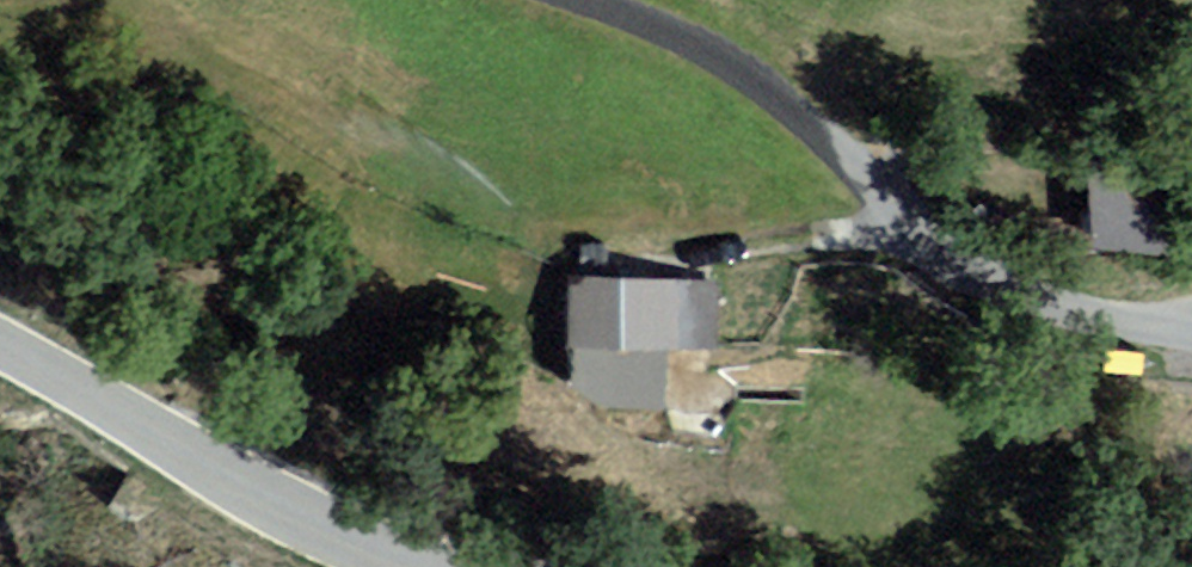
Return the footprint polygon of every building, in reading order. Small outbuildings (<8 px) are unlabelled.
[(1099,143),(1095,224),(1168,227),(1172,146),(1099,143)] [(672,276),(560,273),(559,335),(671,338),(672,276)]
